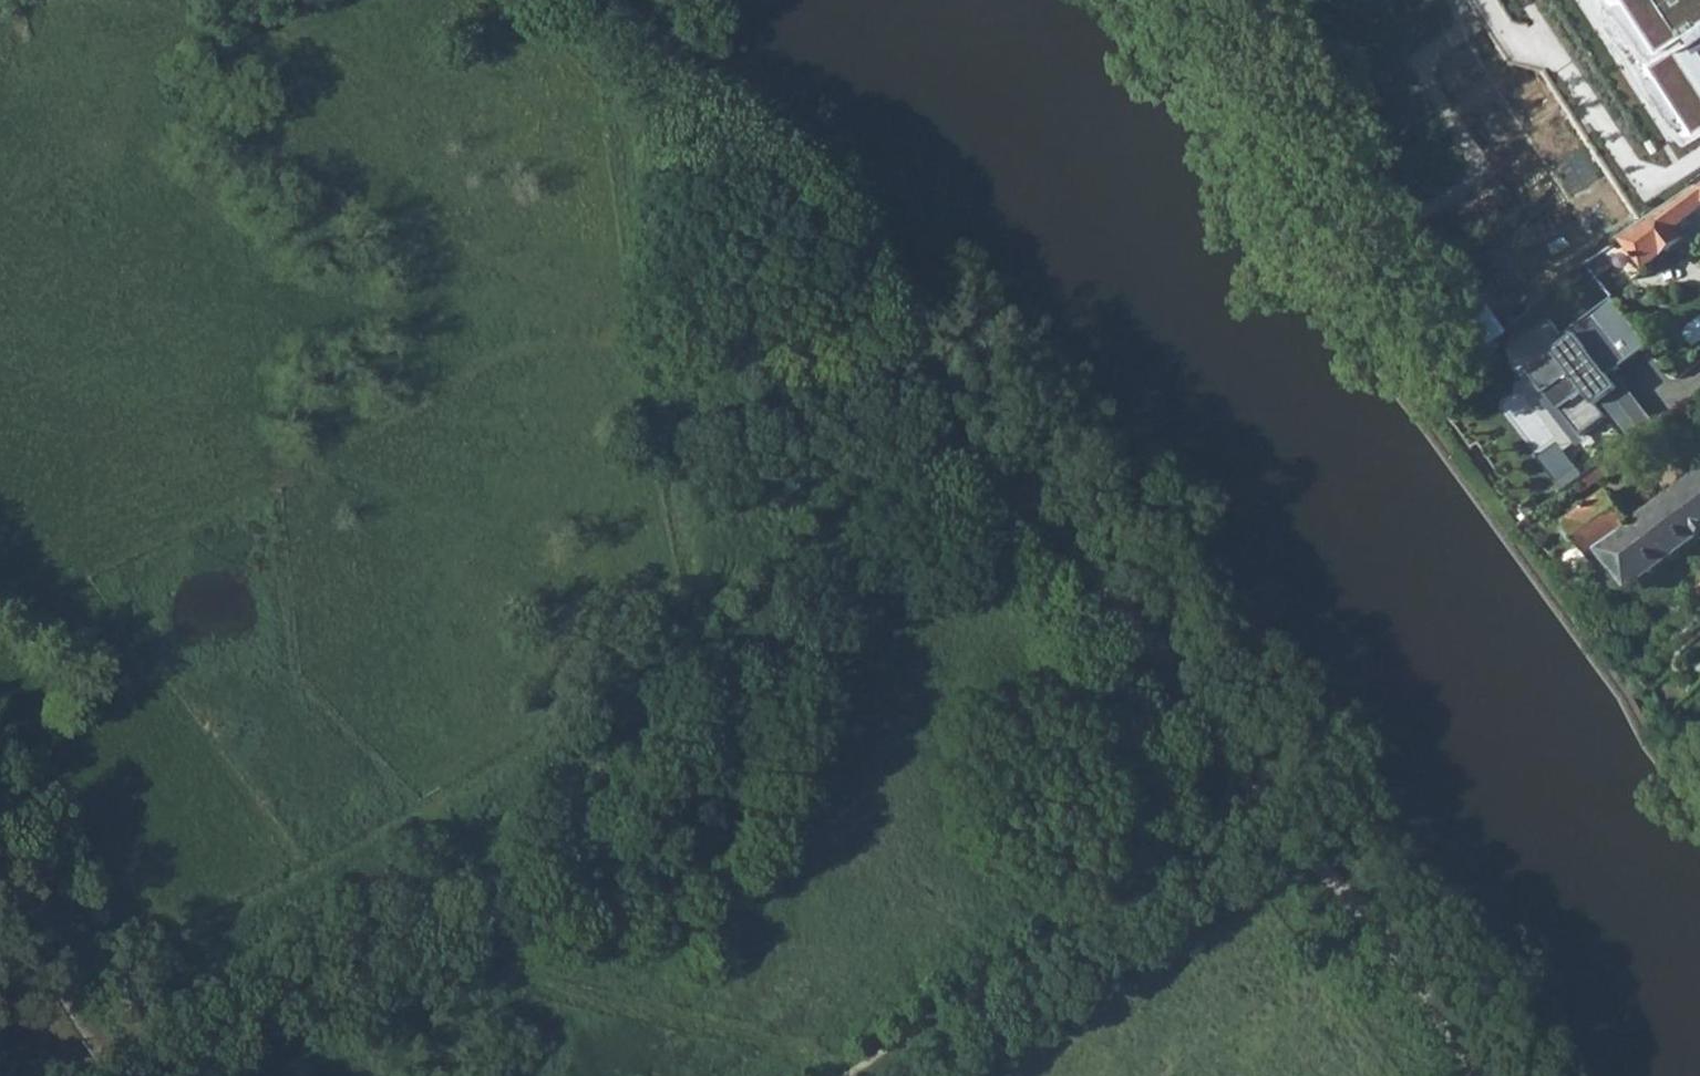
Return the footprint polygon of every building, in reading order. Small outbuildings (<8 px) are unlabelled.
[(1671,149),(1699,129),(1699,0),(1567,0),(1671,149)] [(1588,268),(1612,298),(1686,240),(1687,242),(1699,232),(1699,188),(1697,190),(1588,268)] [(1649,346),(1613,299),(1563,337),(1551,322),(1507,356),(1525,378),(1532,372),(1583,437),(1608,417),(1599,406),(1605,402),(1621,390),(1610,376),(1617,370),(1649,346)] [(1498,329),(1481,302),(1421,342),(1438,368),(1498,329)] [(1621,390),(1605,402),(1635,443),(1656,426),(1617,370),(1610,376),(1621,390)] [(1575,443),(1583,437),(1532,372),(1525,378),(1575,443)] [(1585,480),(1576,487),(1582,495),(1611,473),(1605,465),(1594,473),(1585,480)] [(1576,487),(1585,480),(1579,471),(1557,487),(1565,496),(1576,487)] [(1601,551),(1632,593),(1699,540),(1699,476),(1645,518),(1636,525),(1601,551)] [(1584,540),(1596,556),(1601,551),(1636,525),(1629,515),(1612,493),(1572,524),(1573,526),(1567,530),(1567,536),(1572,543),(1578,544),(1584,540)] [(1636,525),(1645,518),(1638,508),(1629,515),(1636,525)]
